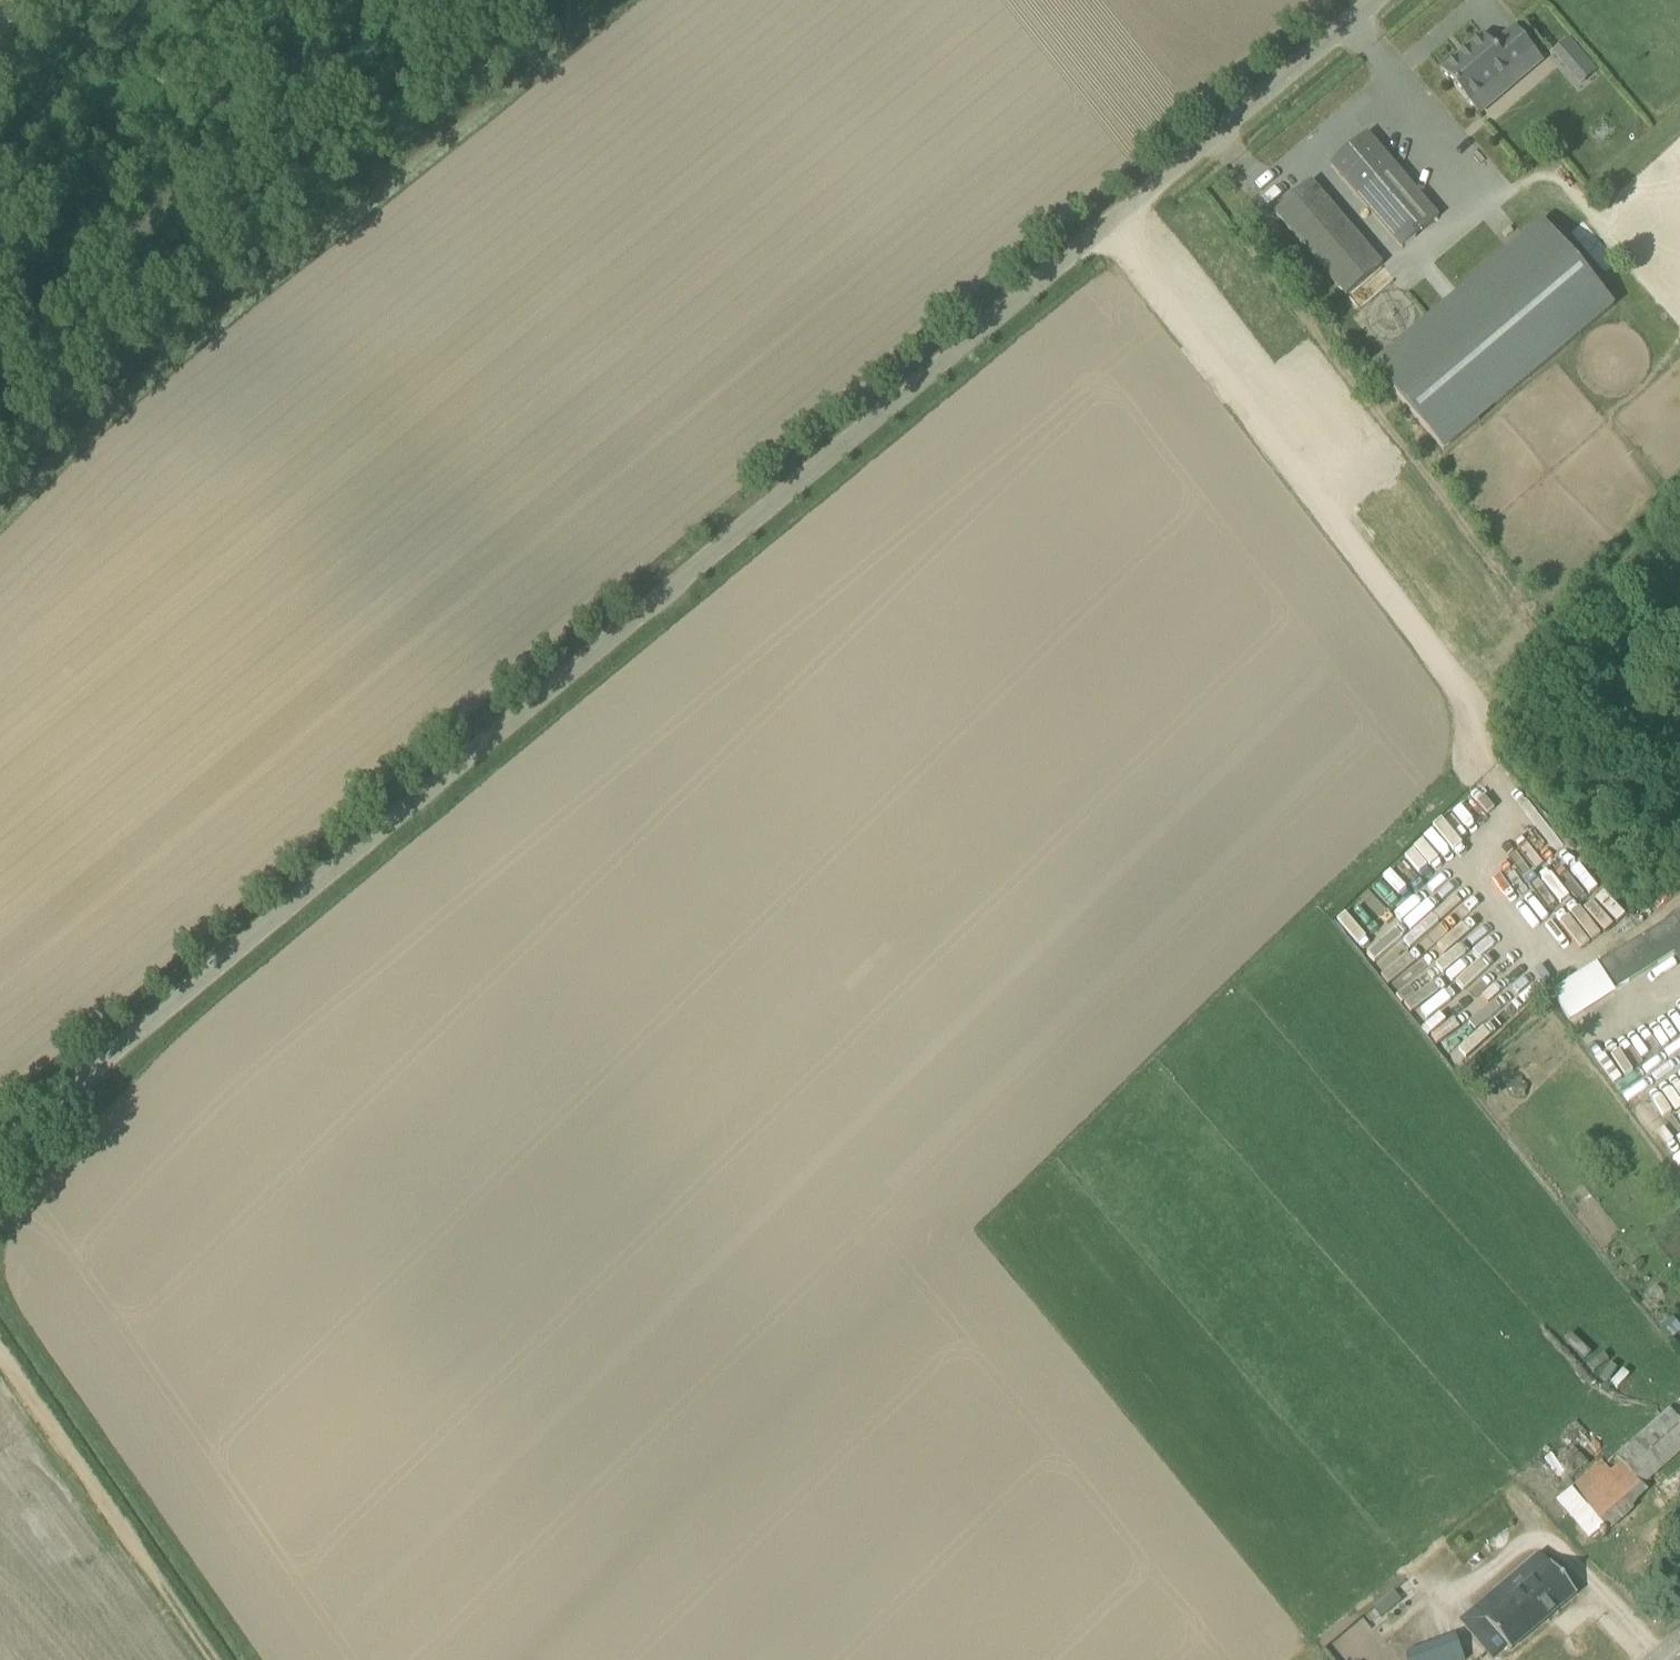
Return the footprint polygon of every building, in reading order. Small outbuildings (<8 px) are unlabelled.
[(1487,88),(1495,98),(1541,57),(1514,26),(1492,45),(1483,34),(1442,70),(1477,112),(1478,111),(1471,102),(1487,88)] [(1551,51),(1568,71),(1585,56),(1568,36),(1551,51)] [(1402,247),(1439,214),(1368,130),(1330,162),(1402,247)] [(1383,263),(1313,177),(1273,211),(1345,295),(1383,263)] [(1543,220),(1373,364),(1444,448),(1615,304),(1543,220)] [(1568,852),(1505,899),(1624,1059),(1679,1017),(1679,1003),(1674,994),(1679,989),(1679,889),(1625,929),(1568,852)] [(1377,881),(1346,909),(1369,935),(1379,925),(1409,958),(1419,949),(1399,927),(1410,918),(1377,881)] [(1594,1376),(1621,1349),(1601,1328),(1573,1354),(1594,1376)] [(1671,1408),(1617,1454),(1607,1463),(1603,1459),(1572,1486),(1602,1519),(1642,1483),(1643,1485),(1679,1453),(1679,1418),(1671,1408)] [(1504,1584),(1461,1621),(1493,1659),(1508,1647),(1511,1650),(1578,1593),(1552,1563),(1551,1564),(1541,1553),(1523,1569),(1533,1580),(1514,1595),(1504,1584)] [(1399,1653),(1402,1659),(1462,1659),(1449,1631),(1399,1653)]
